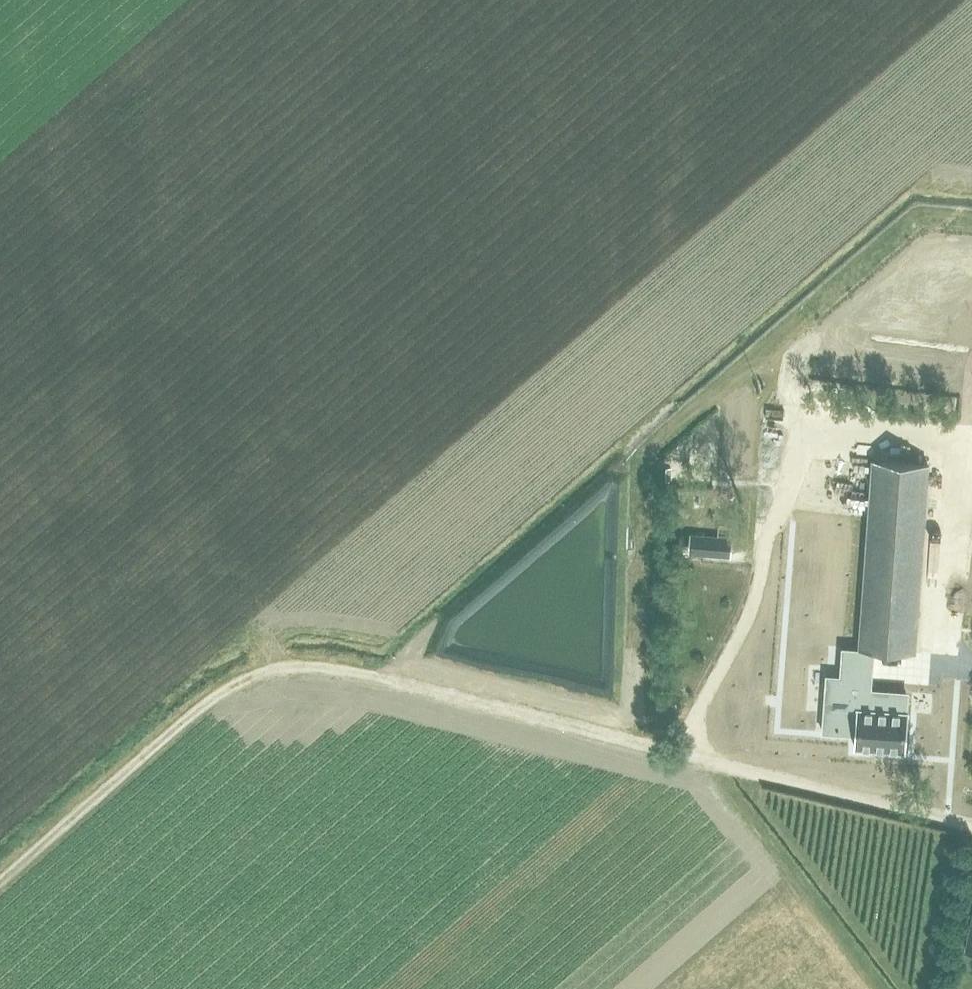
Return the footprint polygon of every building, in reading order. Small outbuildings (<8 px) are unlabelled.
[(877,439),(863,646),(875,647),(919,651),(934,442),(877,439)] [(691,535),(690,551),(704,552),(704,547),(730,549),(731,538),(691,535)] [(824,712),(823,731),(856,733),(855,746),(906,750),(908,711),(909,698),(906,698),(907,691),(889,690),(888,697),(872,696),(872,689),(875,647),(863,646),(860,646),(842,645),(840,676),(827,675),(824,712)]
